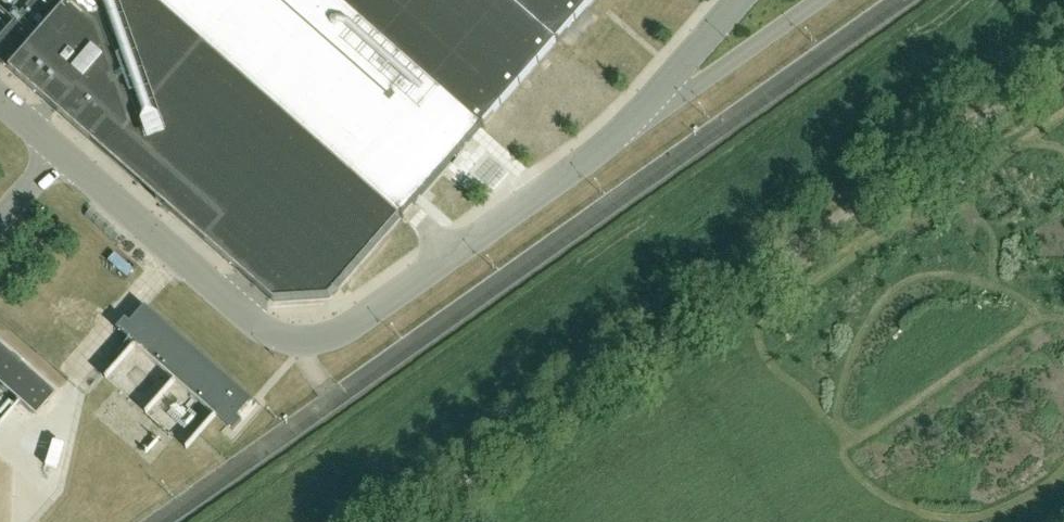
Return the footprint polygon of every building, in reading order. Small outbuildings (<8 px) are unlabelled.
[(9,28),(0,40),(0,61),(140,185),(142,183),(158,197),(157,199),(188,227),(274,302),(330,299),(401,218),(402,218),(559,39),(588,6),(593,0),(0,0),(0,20),(9,28)] [(133,241),(125,249),(143,266),(151,257),(133,241)] [(234,431),(258,404),(141,302),(117,329),(234,431)] [(57,393),(0,343),(0,383),(37,415),(57,393)]
